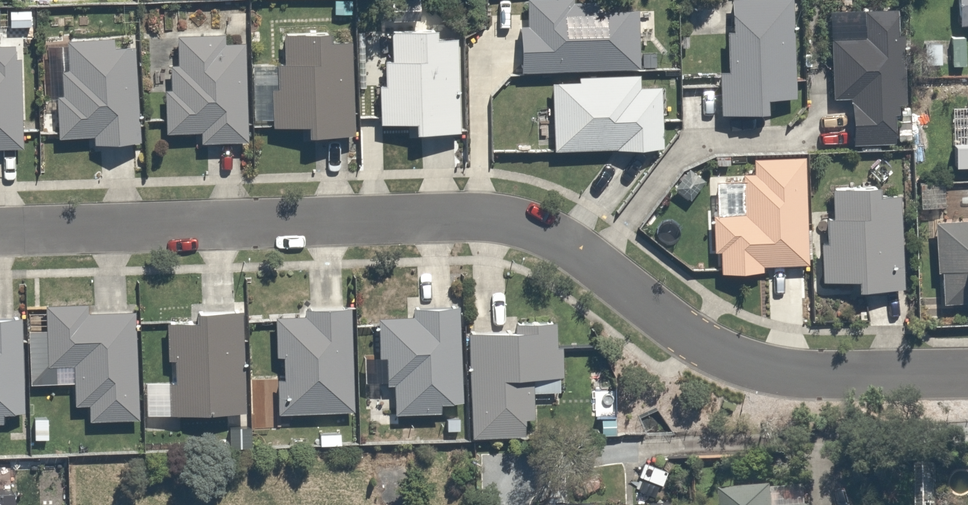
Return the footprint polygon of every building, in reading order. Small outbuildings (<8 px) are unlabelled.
[(519,18),(511,18),(510,63),(652,67),(654,7),(625,6),(626,0),(519,0),(519,18)] [(783,0),(723,0),(723,22),(719,22),(720,69),(711,69),(712,106),(755,105),(754,93),(785,92),(783,0)] [(856,32),(822,31),(820,93),(839,93),(838,139),(885,140),(886,112),(890,112),(891,100),(895,100),(896,68),(908,68),(909,46),(897,46),(897,27),(888,27),(889,1),(856,0),(856,32)] [(950,19),(967,18),(967,0),(949,0),(950,19)] [(345,129),(343,36),(318,37),(318,28),(280,29),(281,62),(268,62),(269,84),(263,84),(264,121),(297,120),(297,130),(345,129)] [(452,131),(456,43),(456,32),(370,28),(368,66),(381,66),(380,79),(370,79),(368,117),(402,118),(402,128),(452,131)] [(240,137),(240,38),(212,38),(212,31),(172,31),(172,61),(162,61),(162,88),(157,88),(157,127),(191,126),(191,138),(240,137)] [(132,136),(129,43),(63,37),(63,64),(56,64),(57,101),(53,101),(54,130),(87,134),(88,138),(132,136)] [(14,52),(0,52),(0,142),(12,142),(14,52)] [(543,78),(545,146),(656,143),(654,82),(628,82),(628,75),(543,78)] [(801,258),(798,154),(745,156),(746,167),(734,167),(735,207),(705,208),(706,248),(712,248),(713,267),(755,266),(754,260),(801,258)] [(888,190),(823,187),(819,274),(846,275),(846,281),(891,284),(894,223),(886,223),(888,190)] [(929,205),(928,269),(949,269),(949,284),(967,284),(967,205),(929,205)] [(80,298),(38,299),(38,359),(64,359),(64,401),(80,401),(80,414),(128,413),(126,307),(80,307),(80,298)] [(347,404),(341,299),(298,302),(298,309),(267,311),(269,353),(274,353),(275,373),(268,374),(270,408),(347,404)] [(240,406),(236,306),(188,303),(188,317),(158,319),(159,353),(169,353),(170,377),(162,378),(163,391),(159,391),(159,410),(240,406)] [(404,310),(371,310),(371,353),(376,353),(376,380),(386,380),(385,409),(432,410),(432,398),(453,398),(454,304),(405,303),(404,310)] [(13,313),(0,312),(0,407),(17,406),(13,313)] [(523,430),(522,386),(556,386),(555,374),(554,315),(519,315),(520,321),(461,329),(464,432),(523,430)] [(716,487),(717,504),(770,504),(768,483),(716,487)]
